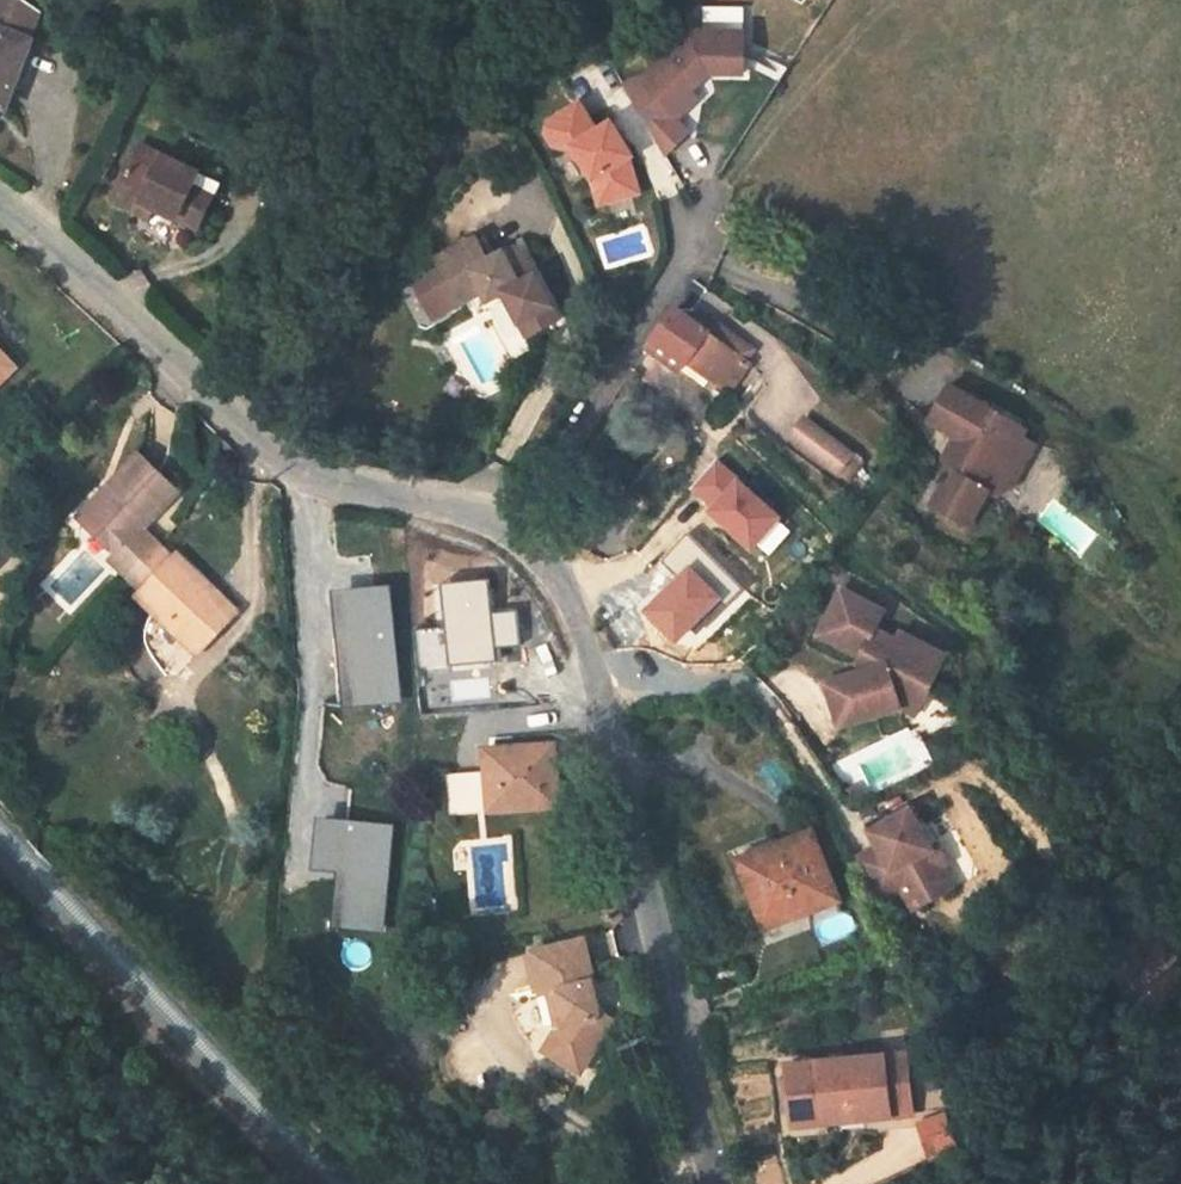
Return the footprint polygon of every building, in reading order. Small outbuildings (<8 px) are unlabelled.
[(27,42),(38,11),(22,0),(0,0),(0,107),(9,110),(32,44),(27,42)] [(717,38),(710,31),(664,77),(644,89),(686,158),(709,135),(700,119),(718,101),(713,92),(707,80),(718,75),(731,75),(748,75),(748,58),(764,58),(764,34),(723,32),(717,38)] [(748,58),(748,75),(764,75),(764,58),(748,58)] [(707,80),(713,92),(731,75),(718,75),(707,80)] [(618,133),(601,106),(570,125),(567,136),(576,150),(588,152),(593,149),(614,182),(622,207),(661,195),(650,161),(653,159),(633,125),(618,133)] [(151,219),(157,207),(199,228),(221,186),(164,156),(158,168),(153,178),(131,167),(114,202),(135,212),(151,219)] [(131,167),(153,178),(158,168),(137,158),(131,167)] [(524,255),(510,263),(497,241),(456,265),(430,280),(456,326),(482,310),(503,299),(509,308),(529,299),(552,339),(582,324),(583,321),(557,277),(542,252),(536,250),(531,251),(524,255)] [(708,370),(733,340),(730,337),(697,312),(668,351),(700,379),(708,370)] [(730,337),(733,340),(708,370),(741,397),(777,354),(739,325),(730,337)] [(15,358),(0,378),(0,397),(1,398),(32,355),(3,334),(0,326),(0,348),(15,358)] [(15,358),(0,348),(0,378),(15,358)] [(1049,444),(977,392),(952,425),(985,449),(966,475),(973,480),(964,493),(958,489),(944,509),(979,535),(1001,502),(1009,508),(1029,498),(1042,479),(1031,470),(1044,452),(1049,444)] [(810,451),(857,491),(874,472),(826,432),(810,451)] [(1056,461),(1044,452),(1031,470),(1042,479),(1056,461)] [(179,493),(136,454),(73,517),(143,586),(130,594),(198,657),(237,616),(177,563),(145,529),(179,493)] [(711,495),(732,516),(727,521),(767,559),(797,528),(736,469),(711,495)] [(675,641),(707,609),(713,614),(740,587),(688,537),(661,564),(676,578),(644,611),(675,641)] [(446,587),(449,630),(416,632),(419,673),(498,668),(497,654),(523,652),(520,616),(494,618),(492,584),(446,587)] [(384,591),(338,596),(350,702),(396,697),(384,591)] [(899,619),(857,595),(832,640),(873,664),(870,669),(872,679),(837,689),(843,712),(879,702),(883,716),(909,708),(911,717),(926,725),(952,679),(908,655),(906,646),(889,637),(899,619)] [(959,666),(916,641),(908,655),(952,679),(959,666)] [(879,702),(843,712),(850,734),(885,724),(883,716),(879,702)] [(551,747),(483,752),(485,775),(447,778),(450,815),(556,807),(551,747)] [(948,854),(924,814),(884,839),(895,857),(888,861),(886,859),(869,870),(894,911),(920,895),(932,915),(971,891),(957,869),(951,873),(941,858),(948,854)] [(396,831),(330,823),(325,864),(342,866),(334,932),(384,938),(396,831)] [(852,908),(825,835),(788,848),(790,856),(749,870),(769,926),(799,916),(802,926),(852,908)] [(964,865),(954,850),(948,854),(941,858),(951,873),(957,869),(964,865)] [(802,926),(799,916),(769,926),(773,937),(802,926)] [(563,1064),(584,1078),(590,1068),(605,1080),(634,1035),(620,1026),(626,1017),(620,988),(597,969),(587,932),(530,945),(540,993),(549,989),(558,1030),(549,1031),(547,1040),(541,1050),(563,1064)] [(910,1048),(785,1061),(791,1128),(917,1116),(910,1048)] [(970,1153),(960,1121),(933,1130),(943,1162),(970,1153)]
